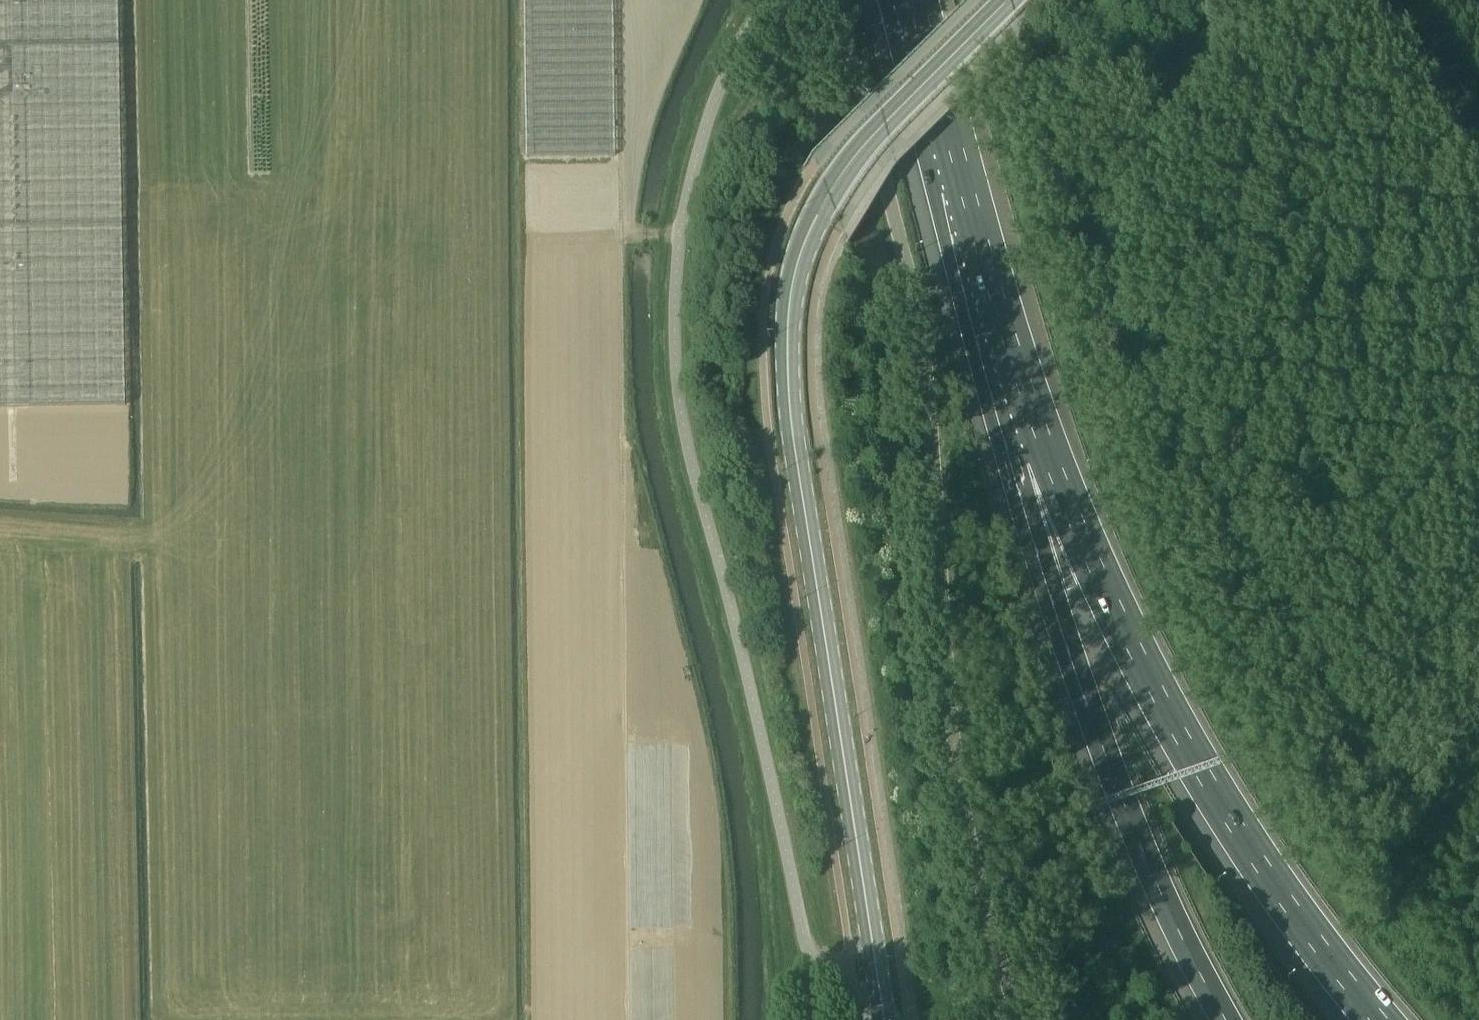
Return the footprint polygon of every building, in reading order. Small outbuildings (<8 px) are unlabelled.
[(115,0),(0,0),(0,407),(120,405),(115,0)] [(526,157),(616,156),(614,0),(524,0),(526,157)]
